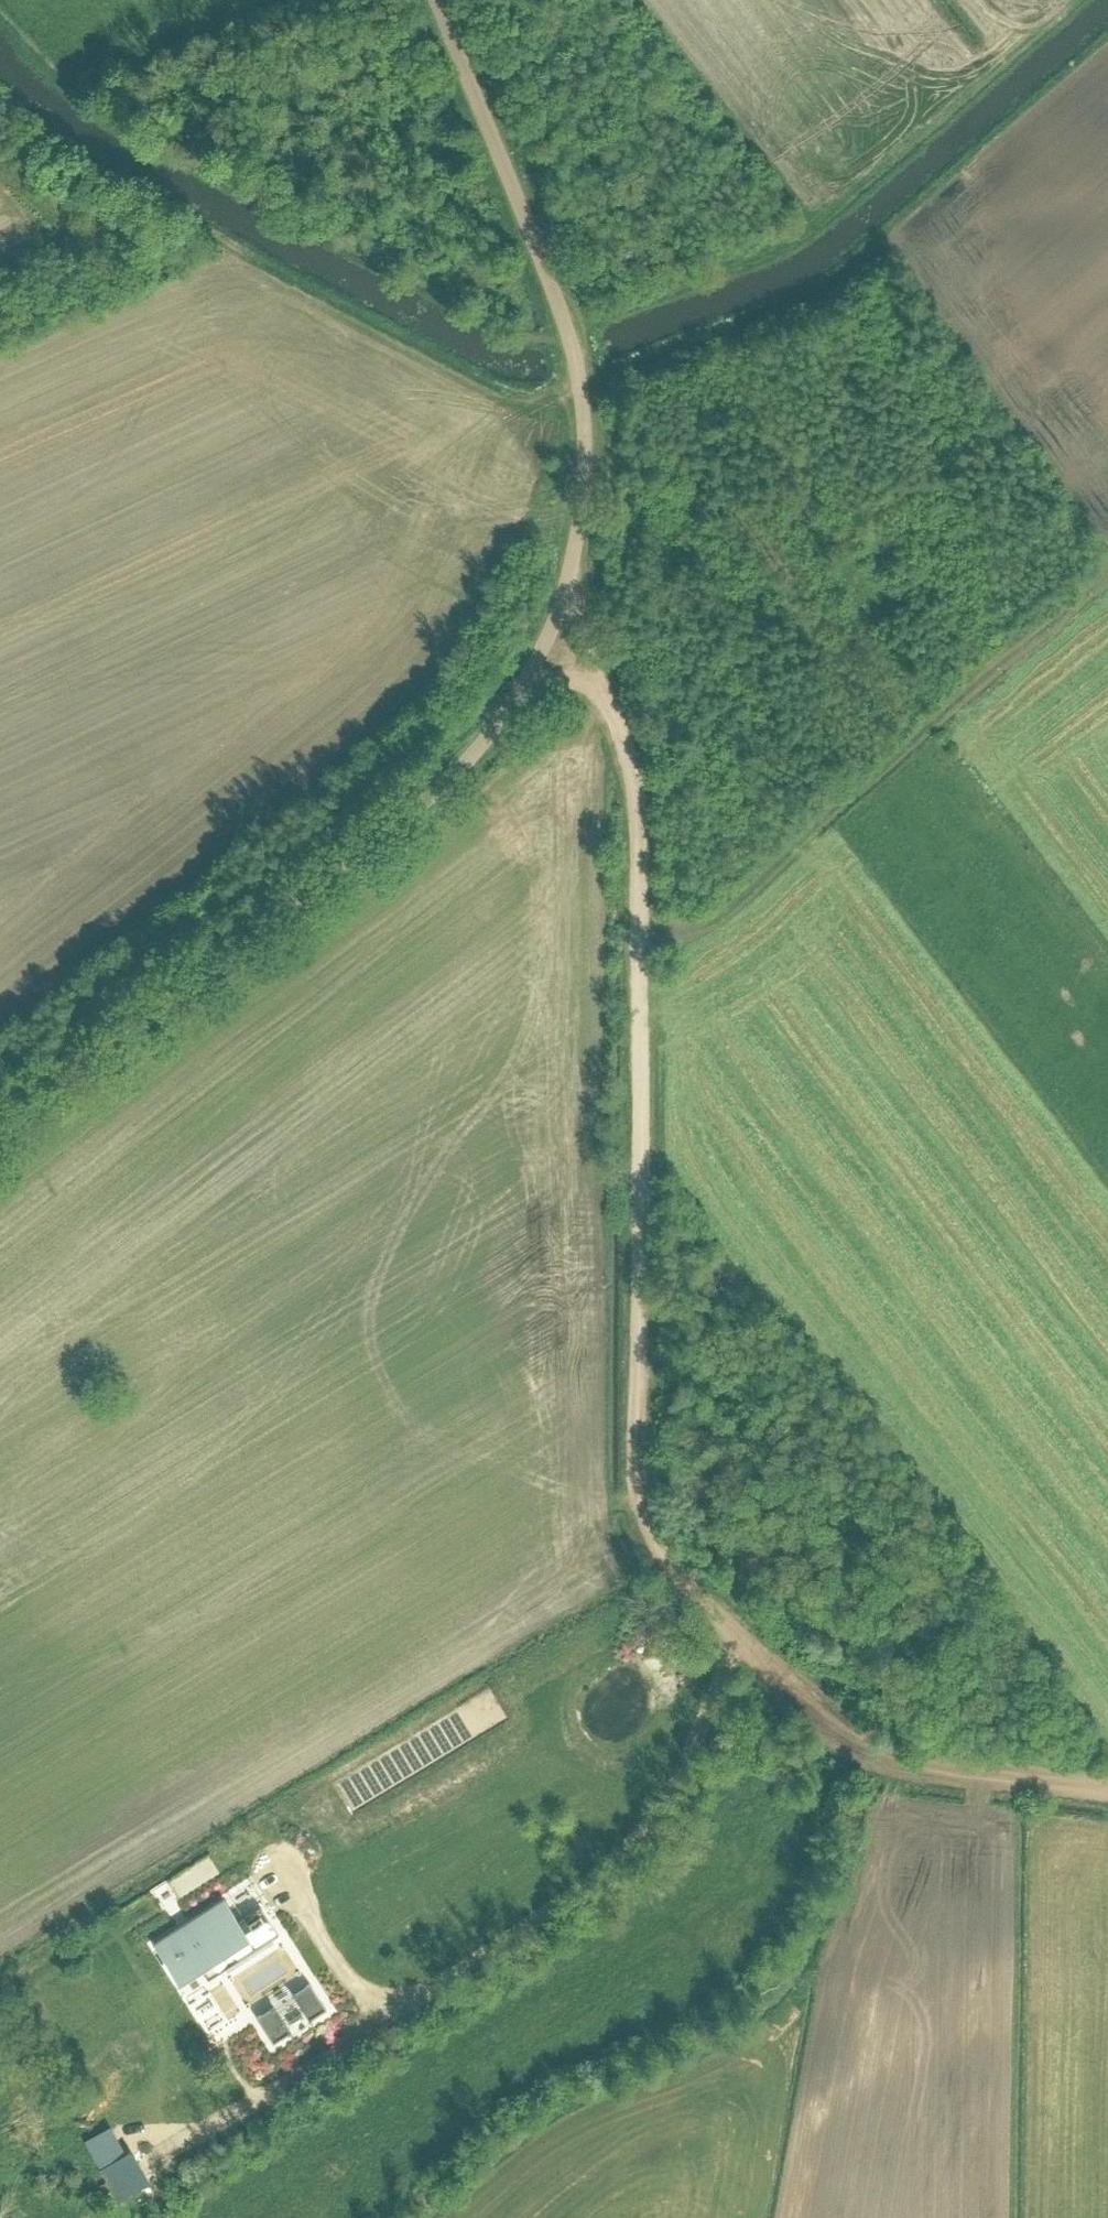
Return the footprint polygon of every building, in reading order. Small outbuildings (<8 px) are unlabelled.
[(261,1906),(237,1921),(223,1899),(155,1943),(179,1980),(218,1955),(228,1972),(231,1970),(228,1966),(279,1934),(261,1906)] [(311,2020),(327,2010),(310,1983),(294,1994),(311,2020)] [(274,2042),(291,2032),(275,2007),(258,2017),(274,2042)] [(133,2152),(99,2170),(117,2203),(148,2186),(151,2185),(148,2180),(145,2174),(135,2157),(133,2152)]
